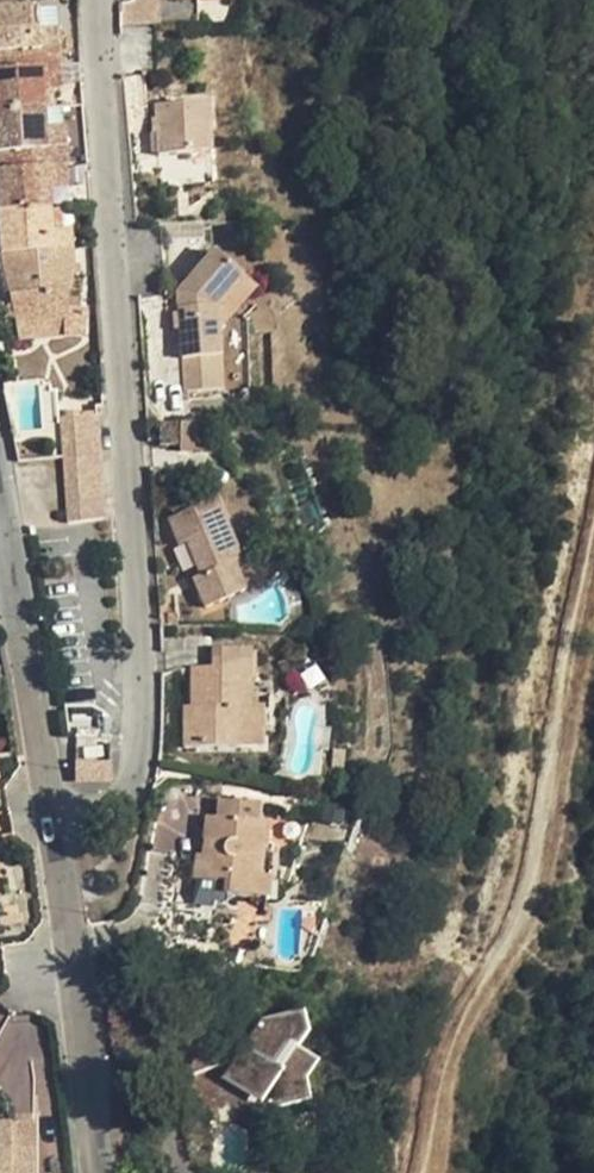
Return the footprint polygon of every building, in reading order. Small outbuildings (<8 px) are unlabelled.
[(141,24),(140,0),(135,0),(134,0),(131,2),(125,3),(122,3),(123,23),(141,24)] [(41,51),(42,69),(60,68),(58,28),(38,29),(30,29),(29,8),(0,9),(0,53),(41,51)] [(60,68),(42,69),(41,51),(0,53),(0,115),(45,113),(44,90),(61,89),(60,68)] [(155,105),(156,119),(156,133),(158,155),(210,152),(207,102),(155,105)] [(46,151),(48,170),(67,168),(64,128),(46,129),(45,113),(0,115),(0,154),(46,151)] [(67,168),(48,170),(46,151),(0,154),(0,213),(50,211),(49,191),(68,190),(67,168)] [(72,251),(71,229),(52,231),(51,211),(50,211),(0,213),(0,256),(72,251)] [(0,256),(0,258),(14,324),(15,344),(62,340),(82,340),(86,310),(67,308),(73,272),(73,258),(72,251),(0,256)] [(222,390),(217,308),(242,278),(213,252),(176,293),(178,315),(179,332),(183,392),(222,390)] [(257,291),(242,278),(217,308),(230,320),(257,291)] [(67,524),(104,520),(97,417),(60,418),(67,524)] [(210,427),(180,427),(179,456),(210,457),(210,427)] [(241,561),(217,501),(168,520),(179,546),(186,543),(199,576),(193,579),(205,608),(245,592),(234,564),(241,561)] [(184,749),(243,748),(243,727),(243,709),(250,709),(250,650),(212,650),(212,669),(190,669),(190,708),(190,721),(183,721),(184,749)] [(287,662),(277,666),(283,681),(293,676),(287,662)] [(263,727),(243,727),(243,748),(263,749),(263,727)] [(333,751),(331,769),(342,770),(344,752),(333,751)] [(75,764),(75,782),(110,783),(110,763),(75,764)] [(224,896),(252,899),(255,878),(261,878),(267,824),(257,823),(259,805),(218,800),(216,818),(205,817),(202,841),(204,841),(202,857),(196,856),(193,880),(215,883),(215,882),(225,883),(224,896)] [(271,879),(261,878),(255,878),(252,899),(252,904),(268,905),(271,879)] [(227,1076),(250,1091),(260,1077),(270,1084),(269,1106),(305,1100),(302,1079),(313,1063),(293,1050),(304,1033),(300,1016),(262,1024),(227,1076)] [(175,1041),(188,1074),(228,1058),(215,1025),(175,1041)] [(260,1098),(270,1084),(260,1077),(250,1091),(260,1098)] [(29,1127),(0,1128),(0,1172),(30,1172),(29,1127)]
